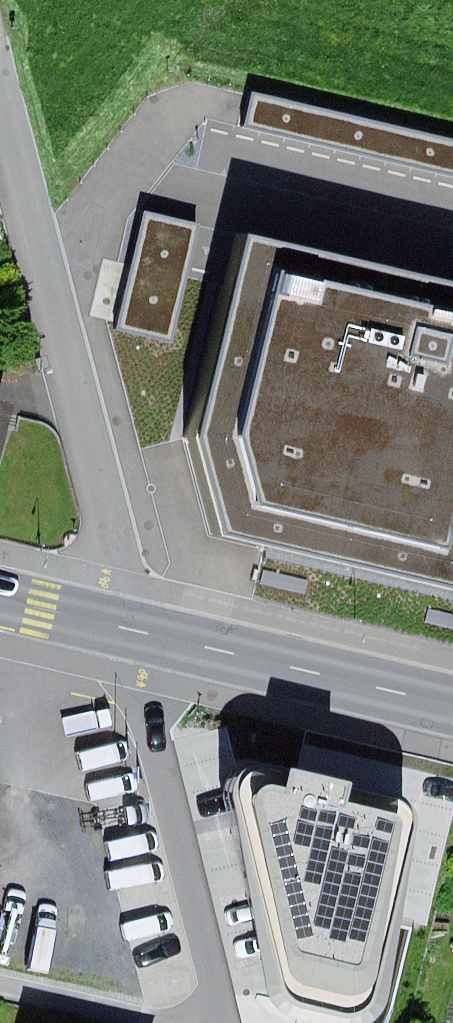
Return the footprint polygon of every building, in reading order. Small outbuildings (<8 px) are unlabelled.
[(253,91),(245,123),(452,175),(452,141),(253,91)] [(143,211),(116,329),(174,342),(201,224),(143,211)] [(239,227),(189,438),(222,547),(452,601),(452,277),(239,227)]
